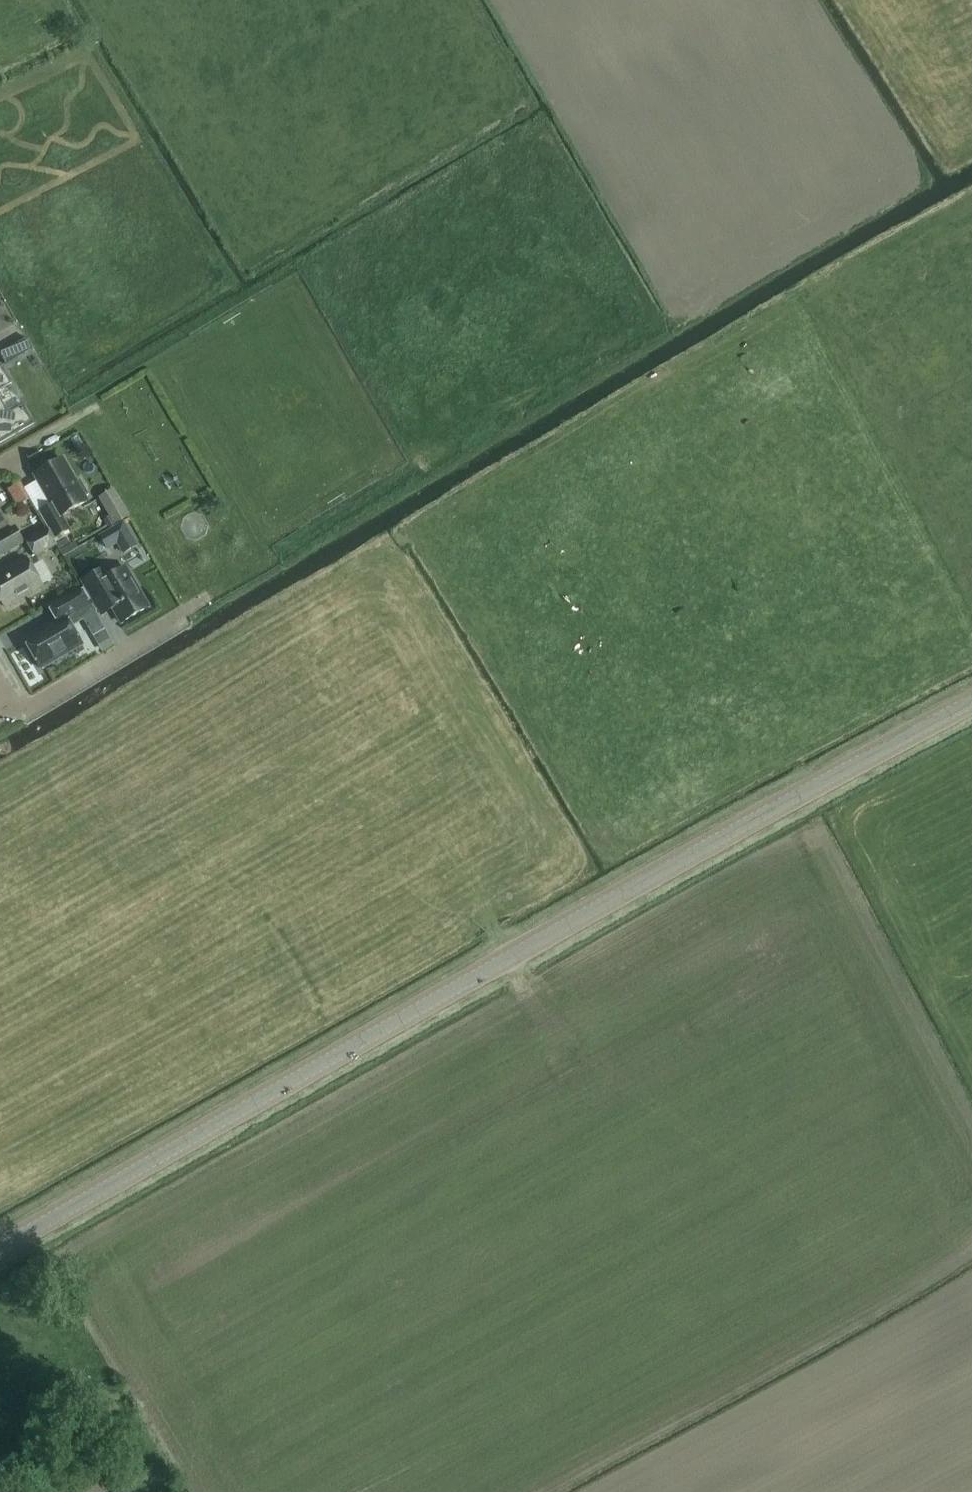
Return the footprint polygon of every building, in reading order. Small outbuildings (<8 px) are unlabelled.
[(0,351),(0,358),(3,364),(21,354),(15,343),(0,351)] [(10,384),(0,366),(0,390),(10,384)] [(33,423),(23,405),(8,413),(0,399),(0,442),(33,423)] [(63,460),(35,476),(52,505),(38,513),(53,539),(68,531),(60,517),(87,502),(85,498),(89,495),(80,480),(76,482),(63,460)] [(2,503),(24,495),(16,473),(0,480),(0,498),(2,503)] [(106,497),(99,501),(107,514),(114,527),(122,523),(129,518),(121,505),(114,492),(106,497)] [(129,535),(122,524),(101,537),(107,548),(129,535)] [(26,541),(35,557),(56,545),(47,529),(26,541)] [(0,540),(0,556),(23,543),(16,531),(0,540)] [(10,608),(21,601),(20,599),(42,587),(26,559),(0,574),(0,600),(5,608),(9,606),(10,608)] [(148,608),(125,568),(109,577),(104,569),(82,582),(96,606),(107,599),(121,624),(148,608)] [(47,606),(56,621),(23,640),(40,669),(82,645),(71,627),(97,612),(82,586),(47,606)] [(95,637),(103,652),(114,646),(105,631),(95,637)]
